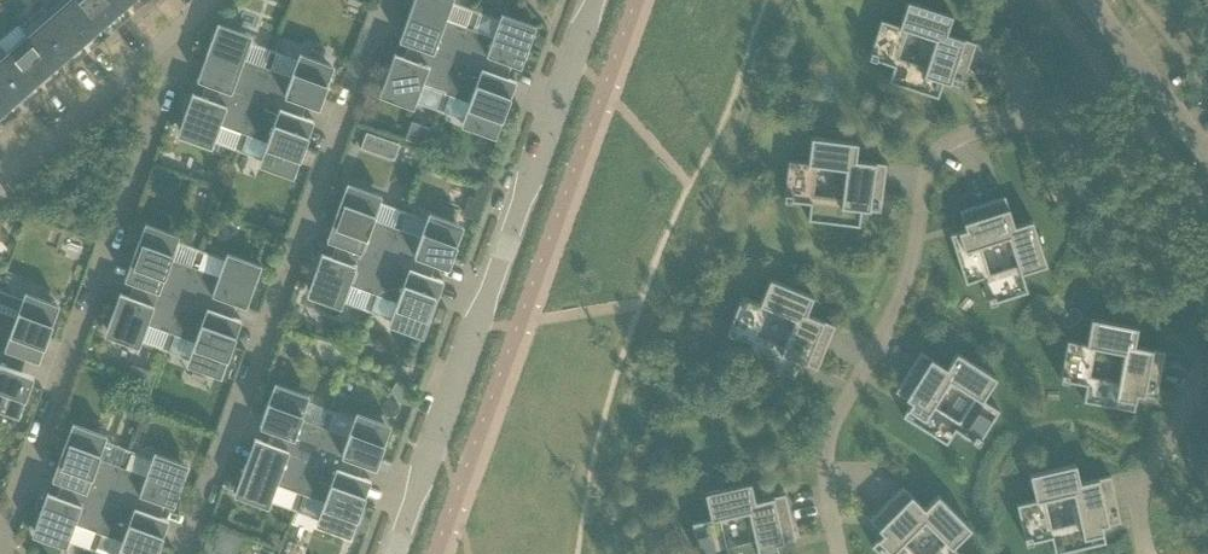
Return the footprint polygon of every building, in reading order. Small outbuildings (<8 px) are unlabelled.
[(41,6),(77,47),(99,28),(74,0),(54,0),(44,9),(41,5),(41,6)] [(99,28),(121,9),(113,0),(74,0),(99,28)] [(121,9),(132,0),(113,0),(121,9)] [(399,41),(406,43),(412,46),(412,45),(457,61),(469,28),(466,27),(445,20),(451,4),(452,2),(453,0),(414,0),(408,16),(400,39),(399,41)] [(894,66),(889,82),(938,98),(943,82),(961,88),(976,43),(946,34),(952,16),(907,1),(899,26),(881,20),(868,58),(894,66)] [(19,24),(19,25),(55,66),(77,47),(41,6),(40,6),(43,10),(22,28),(19,24)] [(471,11),(469,19),(476,22),(479,14),(475,13),(471,11)] [(469,28),(457,61),(502,77),(503,76),(508,63),(520,68),(534,32),(536,26),(502,14),(500,19),(499,21),(493,37),(473,30),(469,28)] [(469,19),(466,27),(469,28),(473,30),(476,22),(469,19)] [(198,79),(197,81),(204,83),(210,85),(210,84),(256,100),(267,68),(264,67),(243,60),(249,43),(250,42),(252,36),(218,23),(216,29),(206,55),(198,79)] [(33,85),(55,66),(19,25),(18,25),(27,35),(6,53),(0,46),(0,47),(33,85)] [(381,90),(379,96),(413,108),(415,103),(416,101),(422,85),(442,92),(445,93),(457,61),(412,45),(412,46),(407,59),(394,54),(381,90)] [(11,104),(33,85),(0,47),(0,91),(11,104)] [(269,51),(267,59),(274,61),(277,53),(273,52),(269,51)] [(267,68),(256,100),(301,117),(301,116),(306,102),(319,107),(322,97),(332,71),(334,65),(300,53),(298,59),(297,61),(291,76),(271,69),(267,68)] [(267,59),(264,67),(267,68),(271,69),(274,61),(267,59)] [(457,61),(445,93),(449,95),(469,102),(461,125),(495,138),(507,106),(516,81),(503,76),(502,77),(457,61)] [(179,130),(177,136),(211,148),(213,142),(214,140),(220,125),(240,132),(244,133),(256,100),(210,84),(210,85),(205,98),(192,94),(179,130)] [(11,104),(0,91),(0,114),(11,104)] [(442,92),(439,100),(446,103),(449,95),(445,93),(442,92)] [(256,100),(244,133),(247,135),(267,142),(259,165),(293,178),(314,120),(301,116),(301,117),(256,100)] [(439,100),(436,108),(440,109),(443,111),(446,103),(439,100)] [(369,129),(362,146),(396,159),(403,143),(369,129)] [(240,132),(237,140),(244,143),(247,135),(244,133),(240,132)] [(784,200),(810,204),(808,220),(859,226),(861,210),(880,212),(886,164),(856,160),(858,142),(811,136),(808,163),(788,161),(784,200)] [(237,140),(234,148),(238,149),(242,150),(244,143),(237,140)] [(335,216),(332,225),(345,230),(340,243),(339,244),(385,261),(397,228),(393,227),(373,219),(378,204),(379,202),(381,196),(347,183),(345,189),(335,216)] [(478,184),(473,197),(484,201),(489,188),(478,184)] [(1014,226),(1005,198),(1005,196),(960,211),(966,229),(950,234),(966,283),(967,283),(981,278),(982,280),(989,304),(991,303),(1028,292),(1022,273),(1047,265),(1033,222),(1032,220),(1016,225),(1014,226)] [(399,211),(396,219),(403,221),(406,214),(402,212),(399,211)] [(397,228),(385,261),(430,277),(430,276),(435,263),(448,267),(451,258),(461,231),(463,226),(429,213),(427,219),(426,221),(420,237),(400,229),(397,228)] [(396,219),(393,227),(397,228),(400,229),(403,221),(396,219)] [(125,278),(124,280),(131,283),(137,285),(138,284),(183,300),(195,268),(191,266),(171,259),(177,243),(177,241),(179,236),(145,223),(143,229),(134,255),(125,278)] [(308,290),(306,296),(340,308),(343,302),(343,300),(349,285),(369,292),(373,293),(385,261),(339,244),(340,243),(334,241),(327,239),(326,241),(318,264),(308,290)] [(197,251),(194,258),(201,261),(204,253),(200,252),(197,251)] [(195,268),(183,300),(228,317),(228,316),(233,303),(246,307),(259,271),(261,265),(227,253),(225,259),(224,260),(219,276),(198,269),(195,268)] [(194,258),(191,266),(195,268),(198,269),(201,261),(194,258)] [(385,261),(373,293),(376,295),(397,302),(388,325),(422,338),(424,332),(443,281),(430,276),(430,277),(385,261)] [(727,333),(751,343),(745,358),(793,377),(799,362),(817,370),(835,326),(806,314),(813,297),(770,279),(760,303),(742,296),(727,333)] [(120,293),(104,335),(139,348),(147,324),(167,332),(171,333),(183,300),(138,284),(137,285),(133,298),(120,293)] [(369,292),(366,300),(374,302),(376,295),(373,293),(369,292)] [(26,356),(26,357),(38,362),(59,305),(25,293),(22,300),(2,293),(0,299),(0,347),(26,356)] [(183,300),(171,333),(195,342),(186,365),(220,377),(241,320),(228,316),(228,317),(183,300)] [(366,300),(363,308),(367,309),(371,310),(374,302),(366,300)] [(1137,331),(1138,327),(1091,318),(1086,344),(1067,341),(1060,380),(1066,381),(1086,385),(1086,388),(1083,401),(1089,402),(1134,411),(1137,394),(1156,398),(1164,355),(1165,352),(1140,347),(1134,346),(1137,331)] [(58,326),(54,337),(59,339),(63,328),(58,326)] [(167,332),(164,340),(172,342),(175,334),(171,333),(167,332)] [(164,340),(161,347),(165,349),(169,350),(172,342),(164,340)] [(18,417),(34,375),(21,370),(26,357),(26,356),(0,347),(0,410),(18,417)] [(957,353),(946,368),(940,364),(921,353),(920,352),(896,391),(897,392),(912,401),(911,402),(903,416),(946,444),(947,443),(955,430),(978,444),(999,410),(983,400),(997,378),(958,353),(957,353)] [(131,364),(127,376),(149,385),(154,372),(131,364)] [(397,380),(391,390),(398,401),(410,405),(412,397),(402,382),(397,380)] [(263,415),(259,425),(272,430),(267,443),(267,444),(312,460),(324,428),(320,426),(300,419),(306,403),(307,401),(309,396),(275,383),(273,389),(263,415)] [(326,411),(323,419),(331,421),(334,413),(330,412),(326,411)] [(143,413),(133,441),(141,444),(151,416),(143,413)] [(324,428),(312,460),(357,477),(358,476),(363,463),(375,467),(379,457),(388,431),(391,425),(356,413),(354,419),(354,421),(348,436),(328,429),(324,428)] [(323,419),(320,426),(324,428),(328,429),(331,421),(323,419)] [(53,478),(52,480),(59,482),(65,485),(65,484),(110,500),(122,468),(118,466),(98,459),(104,443),(105,441),(107,435),(73,423),(71,429),(61,455),(53,478)] [(236,490),(234,495),(268,508),(270,502),(271,500),(277,484),(297,492),(300,493),(312,460),(267,444),(267,443),(261,441),(255,438),(254,440),(246,463),(236,490)] [(124,450),(121,458),(129,461),(132,453),(128,452),(124,450)] [(122,468),(110,500),(155,516),(156,515),(160,502),(173,507),(186,471),(188,465),(154,453),(152,458),(152,460),(146,476),(126,469),(122,468)] [(121,458),(118,466),(122,468),(126,469),(129,461),(121,458)] [(312,460),(300,493),(304,494),(324,502),(316,525),(350,537),(371,480),(358,476),(357,477),(312,460)] [(1080,482),(1076,467),(1076,464),(1030,475),(1035,500),(1017,504),(1025,543),(1029,543),(1051,537),(1052,541),(1055,553),(1059,553),(1106,542),(1102,526),(1121,522),(1111,479),(1110,476),(1084,481),(1080,482)] [(699,553),(779,553),(777,544),(796,540),(785,494),(755,501),(751,483),(705,493),(711,519),(692,523),(699,553)] [(34,529),(32,535),(66,547),(68,542),(69,540),(74,524),(95,531),(99,533),(110,500),(65,484),(65,485),(60,498),(47,493),(34,529)] [(925,508),(924,509),(904,488),(903,487),(869,520),(883,534),(871,546),(880,553),(919,553),(905,541),(926,520),(946,541),(933,553),(960,553),(953,547),(971,529),(965,522),(939,497),(938,495),(925,508)] [(297,492),(294,499),(301,502),(304,494),(300,493),(297,492)] [(294,499),(291,507),(295,509),(298,510),(301,502),(294,499)] [(99,533),(102,534),(122,541),(118,553),(156,553),(168,520),(156,515),(155,516),(110,500),(99,533)] [(95,531),(92,539),(99,542),(102,534),(99,533),(95,531)] [(201,553),(202,553),(216,553),(220,542),(207,537),(201,553)] [(92,539),(89,547),(93,548),(97,550),(99,542),(92,539)]
